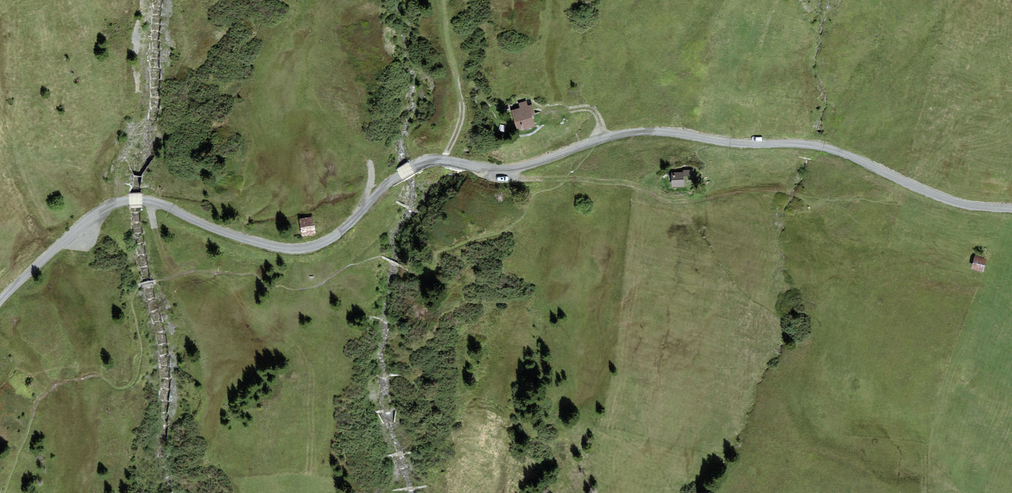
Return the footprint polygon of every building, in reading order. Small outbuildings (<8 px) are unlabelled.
[(535,115),(532,104),(528,106),(526,101),(518,103),(520,108),(511,110),(517,129),(521,127),(522,130),(535,126),(532,116),(535,115)] [(684,187),(683,172),(671,173),(672,188),(684,187)] [(308,220),(292,221),(294,234),(309,233),(308,220)] [(987,260),(975,256),(971,268),(983,272),(987,260)]
